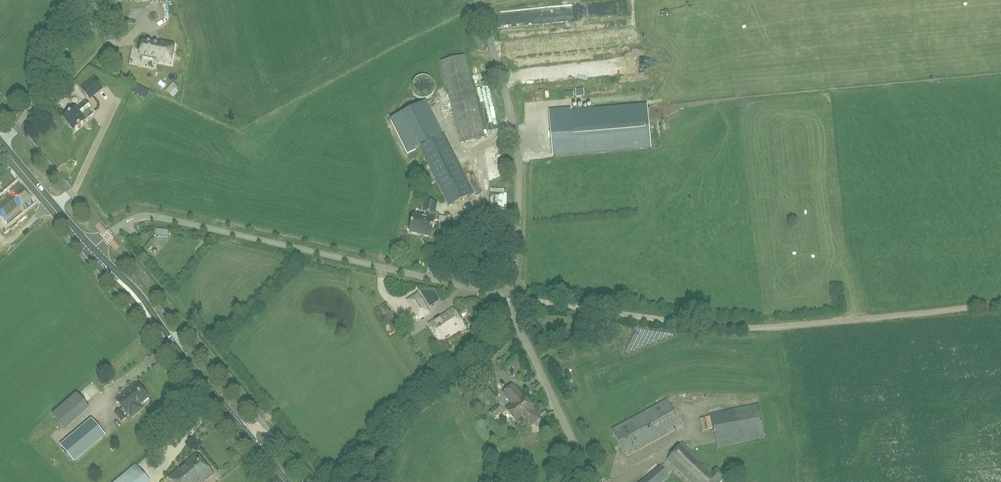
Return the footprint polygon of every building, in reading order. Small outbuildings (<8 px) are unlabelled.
[(545,39),(547,49),(561,48),(559,37),(545,39)] [(143,40),(140,56),(157,60),(157,61),(171,64),(174,45),(161,42),(160,44),(143,40)] [(461,143),(484,137),(464,55),(441,61),(461,143)] [(436,86),(430,75),(417,82),(422,93),(436,86)] [(90,100),(103,89),(95,77),(81,88),(90,100)] [(143,97),(145,92),(143,91),(144,88),(135,84),(131,92),(143,97)] [(95,113),(90,107),(91,107),(86,102),(76,110),(75,109),(64,117),(74,130),(85,121),(95,113)] [(439,136),(423,105),(404,114),(449,206),(473,194),(444,134),(439,136)] [(571,114),(570,109),(549,110),(553,156),(650,148),(647,108),(571,114)] [(34,202),(19,183),(0,199),(0,226),(2,228),(34,202)] [(507,233),(507,218),(505,218),(507,189),(490,188),(489,219),(480,218),(480,232),(507,233)] [(436,221),(437,214),(434,213),(436,203),(426,201),(424,212),(425,212),(424,218),(418,216),(419,210),(417,209),(415,216),(414,215),(410,232),(431,237),(434,221),(436,221)] [(169,230),(155,228),(154,235),(168,237),(169,230)] [(419,319),(429,313),(417,294),(407,301),(419,319)] [(464,327),(453,309),(448,313),(440,318),(440,317),(430,324),(440,340),(450,333),(451,335),(464,327)] [(517,379),(527,371),(518,359),(508,367),(517,379)] [(424,386),(419,390),(425,395),(435,385),(430,380),(424,386)] [(132,417),(143,408),(139,405),(149,397),(137,383),(117,401),(123,409),(121,411),(120,410),(115,414),(122,422),(126,418),(125,416),(128,414),(129,413),(132,417)] [(522,397),(513,386),(504,393),(511,403),(512,402),(513,404),(507,410),(518,424),(522,420),(529,428),(539,419),(533,411),(534,410),(523,396),(522,397)] [(627,457),(682,427),(667,400),(612,430),(627,457)] [(717,448),(765,438),(758,404),(710,414),(717,448)] [(493,418),(502,412),(497,406),(489,412),(493,418)] [(74,462),(105,436),(92,420),(60,446),(74,462)] [(683,444),(667,460),(690,481),(721,481),(724,479),(715,470),(713,472),(683,444)] [(213,474),(197,455),(169,478),(173,481),(204,481),(213,474)] [(136,469),(134,466),(120,478),(115,481),(148,481),(136,469)] [(669,476),(659,466),(640,481),(662,481),(669,476)] [(507,474),(494,479),(496,481),(511,481),(507,474)]
